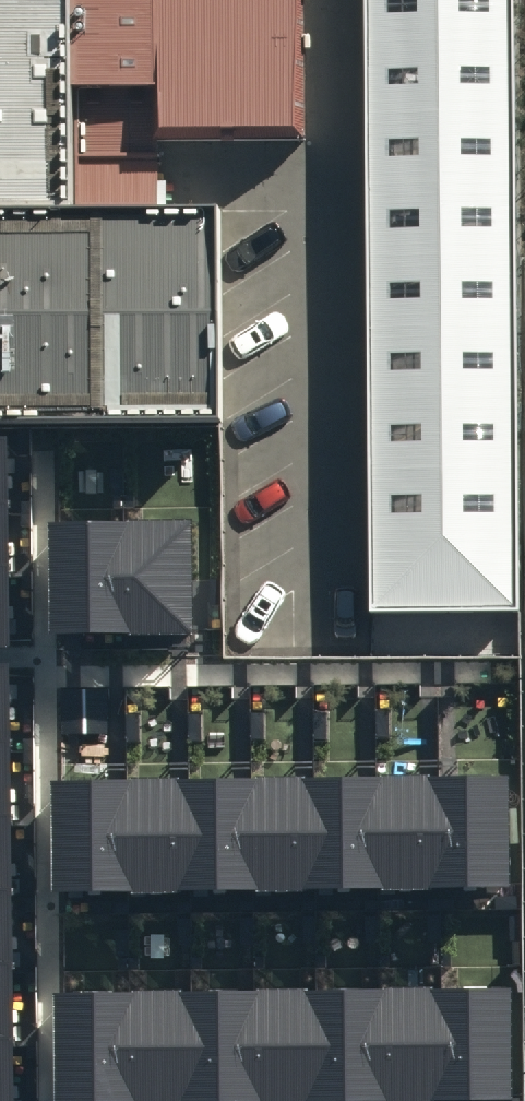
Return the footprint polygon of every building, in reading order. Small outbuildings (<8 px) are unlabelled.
[(73,212),(72,0),(0,0),(0,212),(73,212)] [(302,0),(72,0),(73,212),(163,211),(162,129),(303,128),(302,0)] [(373,609),(520,609),(517,0),(370,0),(373,609)] [(0,212),(0,424),(224,424),(223,211),(163,211),(73,212),(0,212)] [(0,452),(0,642),(22,642),(20,452),(0,452)] [(191,530),(63,532),(64,639),(192,637),(191,530)] [(0,679),(0,1100),(28,1100),(21,679),(0,679)] [(504,786),(65,789),(66,896),(505,893),(504,786)] [(67,1001),(68,1100),(507,1100),(506,998),(67,1001)]
